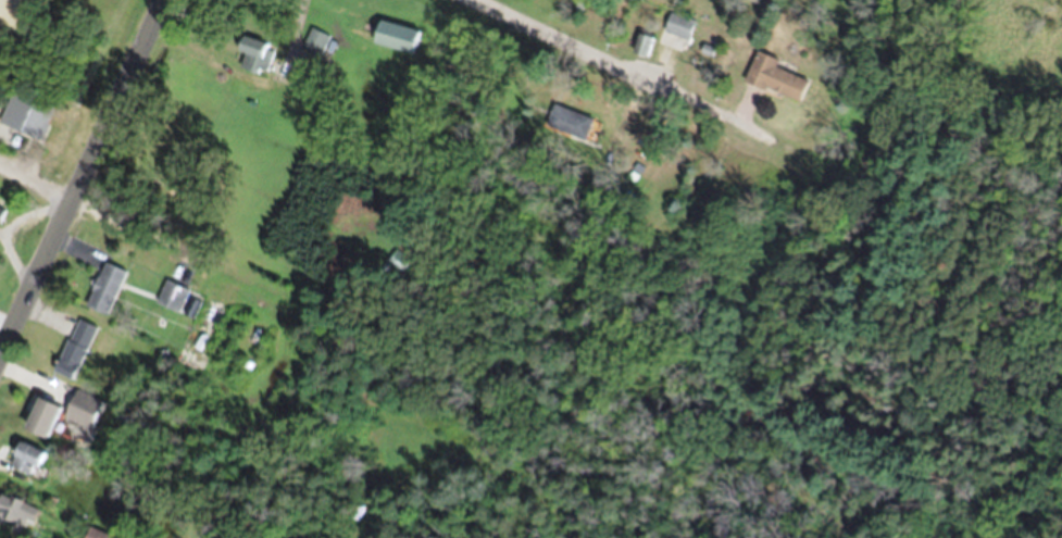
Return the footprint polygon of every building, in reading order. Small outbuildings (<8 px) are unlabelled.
[(670,22),(664,39),(688,47),(694,30),(670,22)] [(411,62),(418,38),(379,25),(371,49),(411,62)] [(329,44),(311,34),(302,53),(320,62),(329,44)] [(235,55),(256,68),(265,53),(245,40),(235,55)] [(653,46),(644,43),(639,63),(649,65),(653,46)] [(745,87),(799,110),(810,83),(756,60),(745,87)] [(41,148),(57,113),(14,94),(0,125),(0,129),(41,148)] [(85,312),(107,322),(126,280),(103,270),(85,312)] [(177,321),(187,298),(163,286),(152,310),(177,321)] [(96,335),(76,326),(54,377),(74,386),(96,335)] [(62,416),(38,404),(22,435),(46,447),(62,416)] [(7,472),(33,485),(45,460),(19,448),(7,472)]
